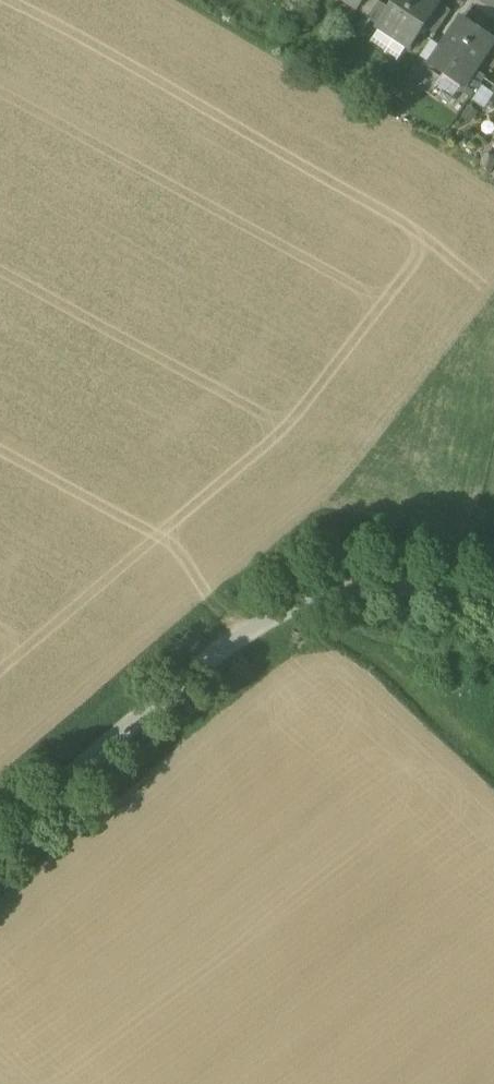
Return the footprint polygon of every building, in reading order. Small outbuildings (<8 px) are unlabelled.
[(360,3),(357,7),(358,8),(359,8),(365,0),(355,0),(360,3)] [(359,8),(358,8),(357,10),(368,18),(378,3),(380,0),(365,0),(359,8)] [(378,26),(411,49),(426,28),(442,4),(436,0),(396,0),(389,10),(378,26)] [(368,18),(367,20),(377,28),(378,26),(389,10),(378,3),(368,18)] [(442,4),(426,28),(436,35),(452,11),(442,4)] [(463,17),(432,64),(447,75),(451,69),(466,79),(467,80),(484,55),(493,41),(493,38),(463,17)] [(467,80),(466,79),(459,89),(472,98),(493,65),(493,61),(484,55),(467,80)]
